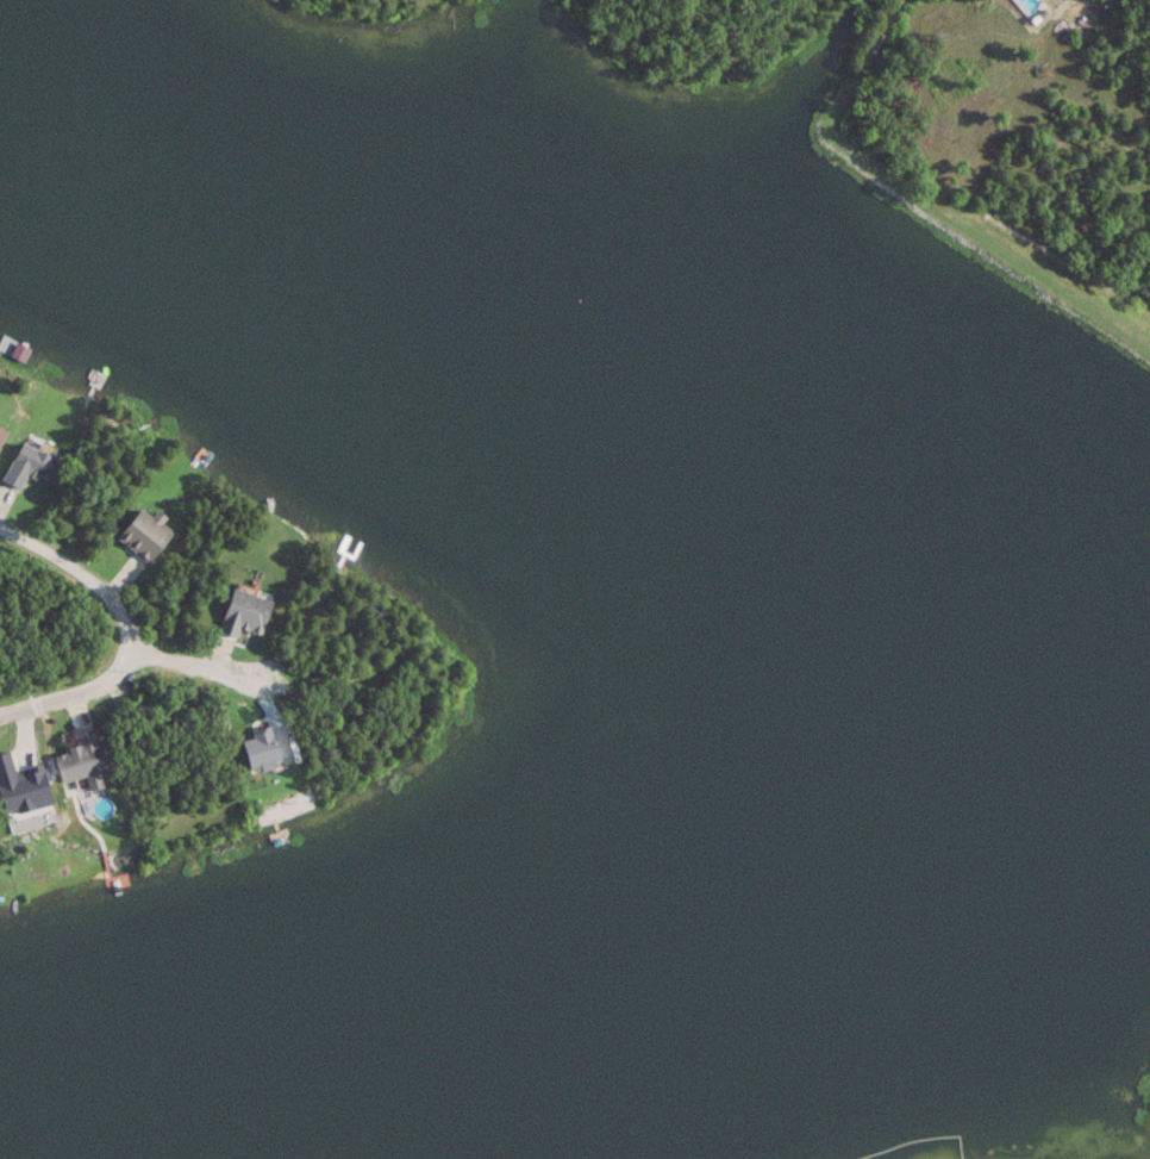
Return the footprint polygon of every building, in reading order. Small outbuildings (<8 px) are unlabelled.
[(2,479),(21,488),(28,470),(53,481),(63,459),(19,440),(2,479)] [(146,562),(174,535),(144,505),(117,533),(146,562)] [(274,599),(234,587),(224,620),(264,633),(274,599)] [(74,733),(77,748),(55,753),(62,782),(87,776),(91,790),(109,786),(96,727),(74,733)]
